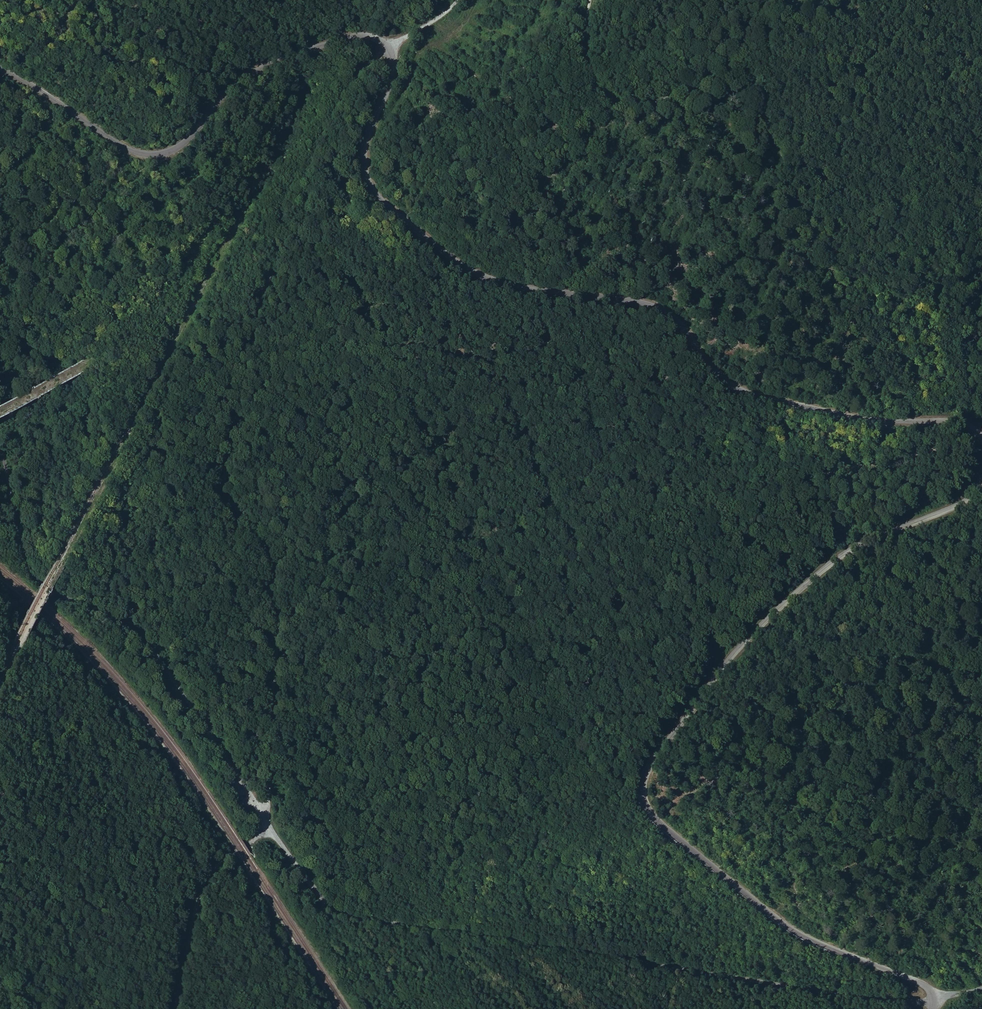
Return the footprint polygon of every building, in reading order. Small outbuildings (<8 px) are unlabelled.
[(252,263),(249,268),(261,275),(264,270),(252,263)] [(261,275),(249,268),(246,275),(258,281),(261,275)]
